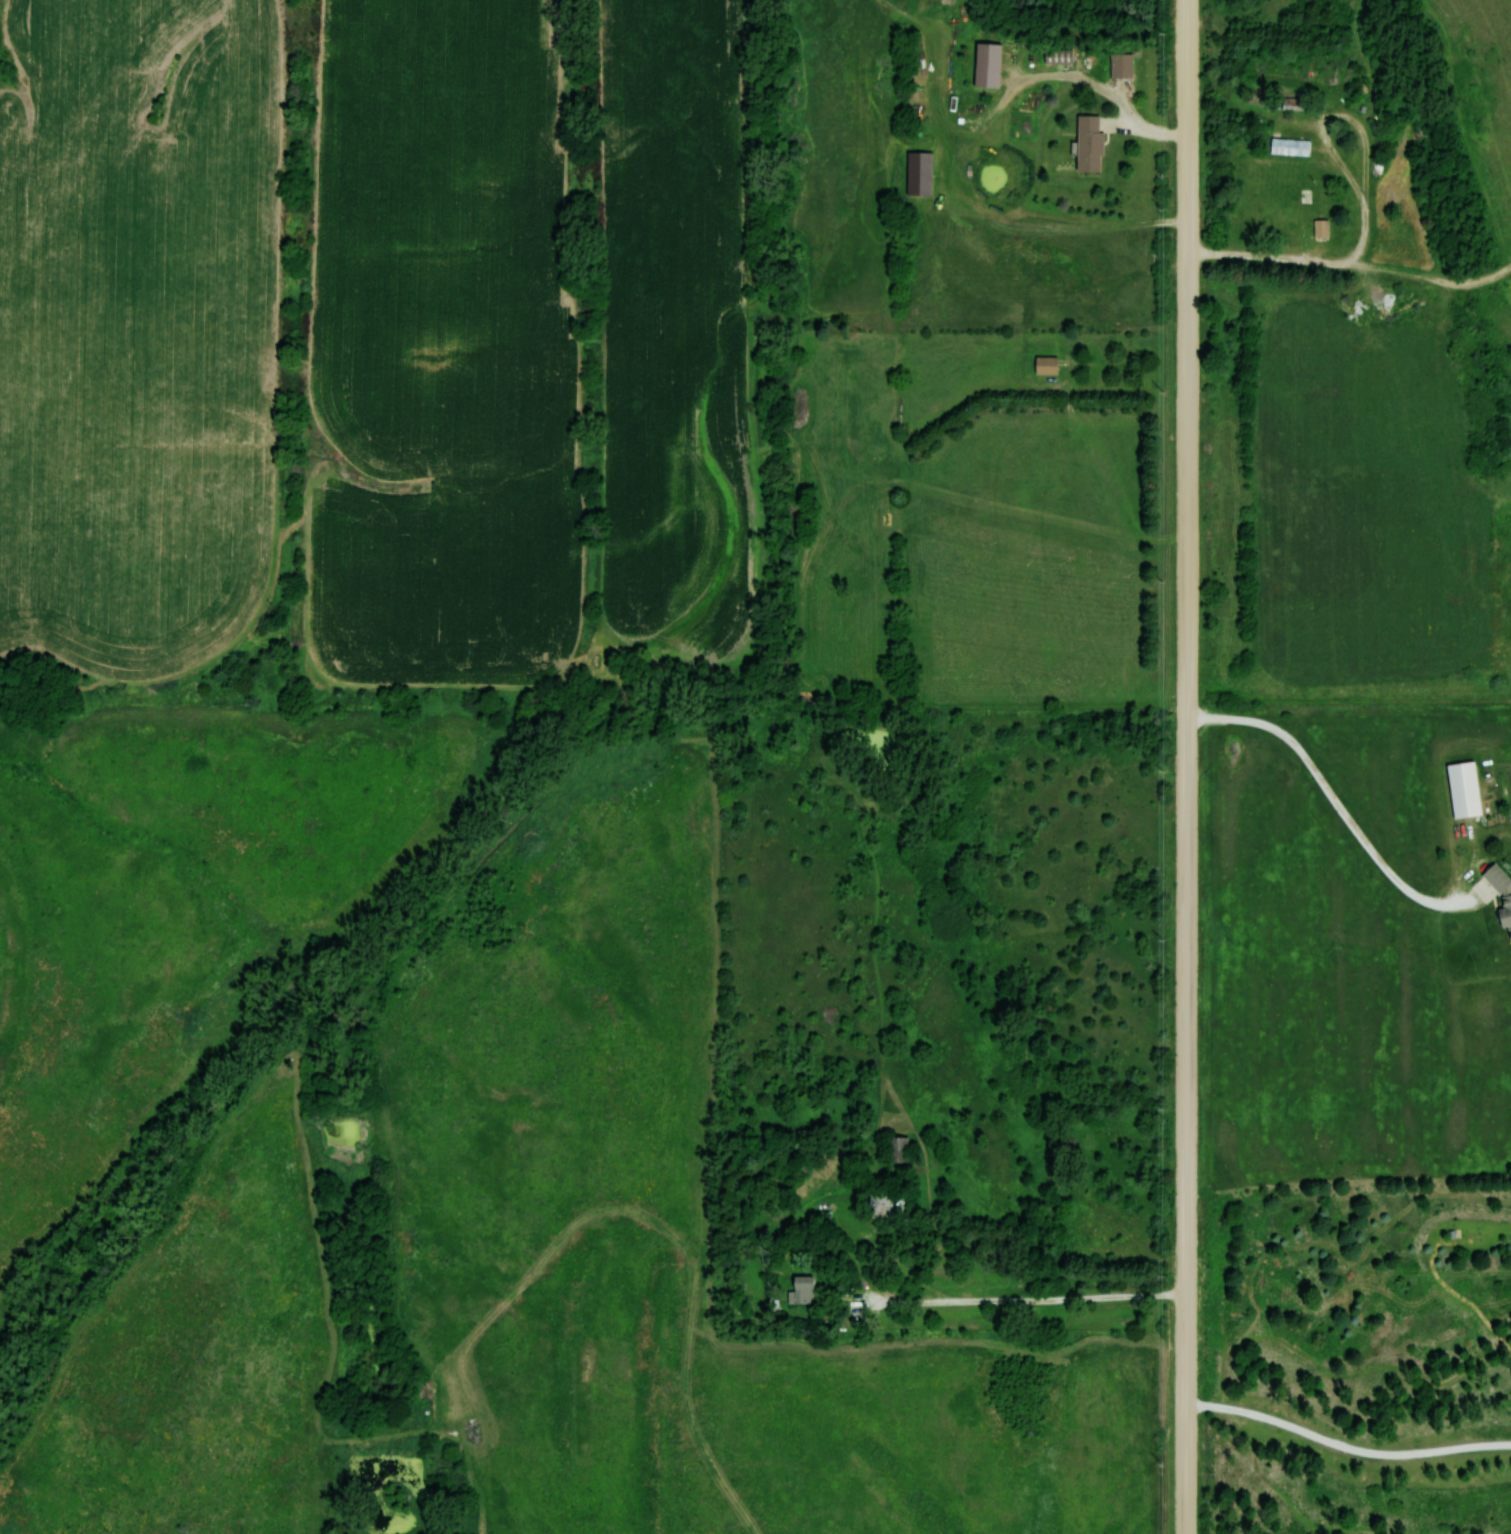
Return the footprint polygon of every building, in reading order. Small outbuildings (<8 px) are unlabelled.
[(969,87),(997,88),(998,44),(971,43),(969,87)] [(1108,54),(1108,78),(1131,78),(1131,54),(1108,54)] [(1075,172),(1100,172),(1100,116),(1075,116),(1075,172)] [(1309,140),(1269,140),(1269,154),(1309,155),(1309,140)] [(1058,375),(1058,358),(1032,358),(1032,375),(1058,375)] [(1479,816),(1473,762),(1445,765),(1451,819),(1479,816)] [(1510,889),(1510,884),(1494,863),(1481,872),(1482,875),(1497,897),(1499,908),(1493,912),(1497,928),(1504,926),(1508,942),(1510,942),(1510,890),(1510,889)] [(885,1161),(907,1161),(907,1136),(885,1136),(885,1161)] [(789,1304),(815,1304),(815,1276),(789,1276),(789,1304)]
